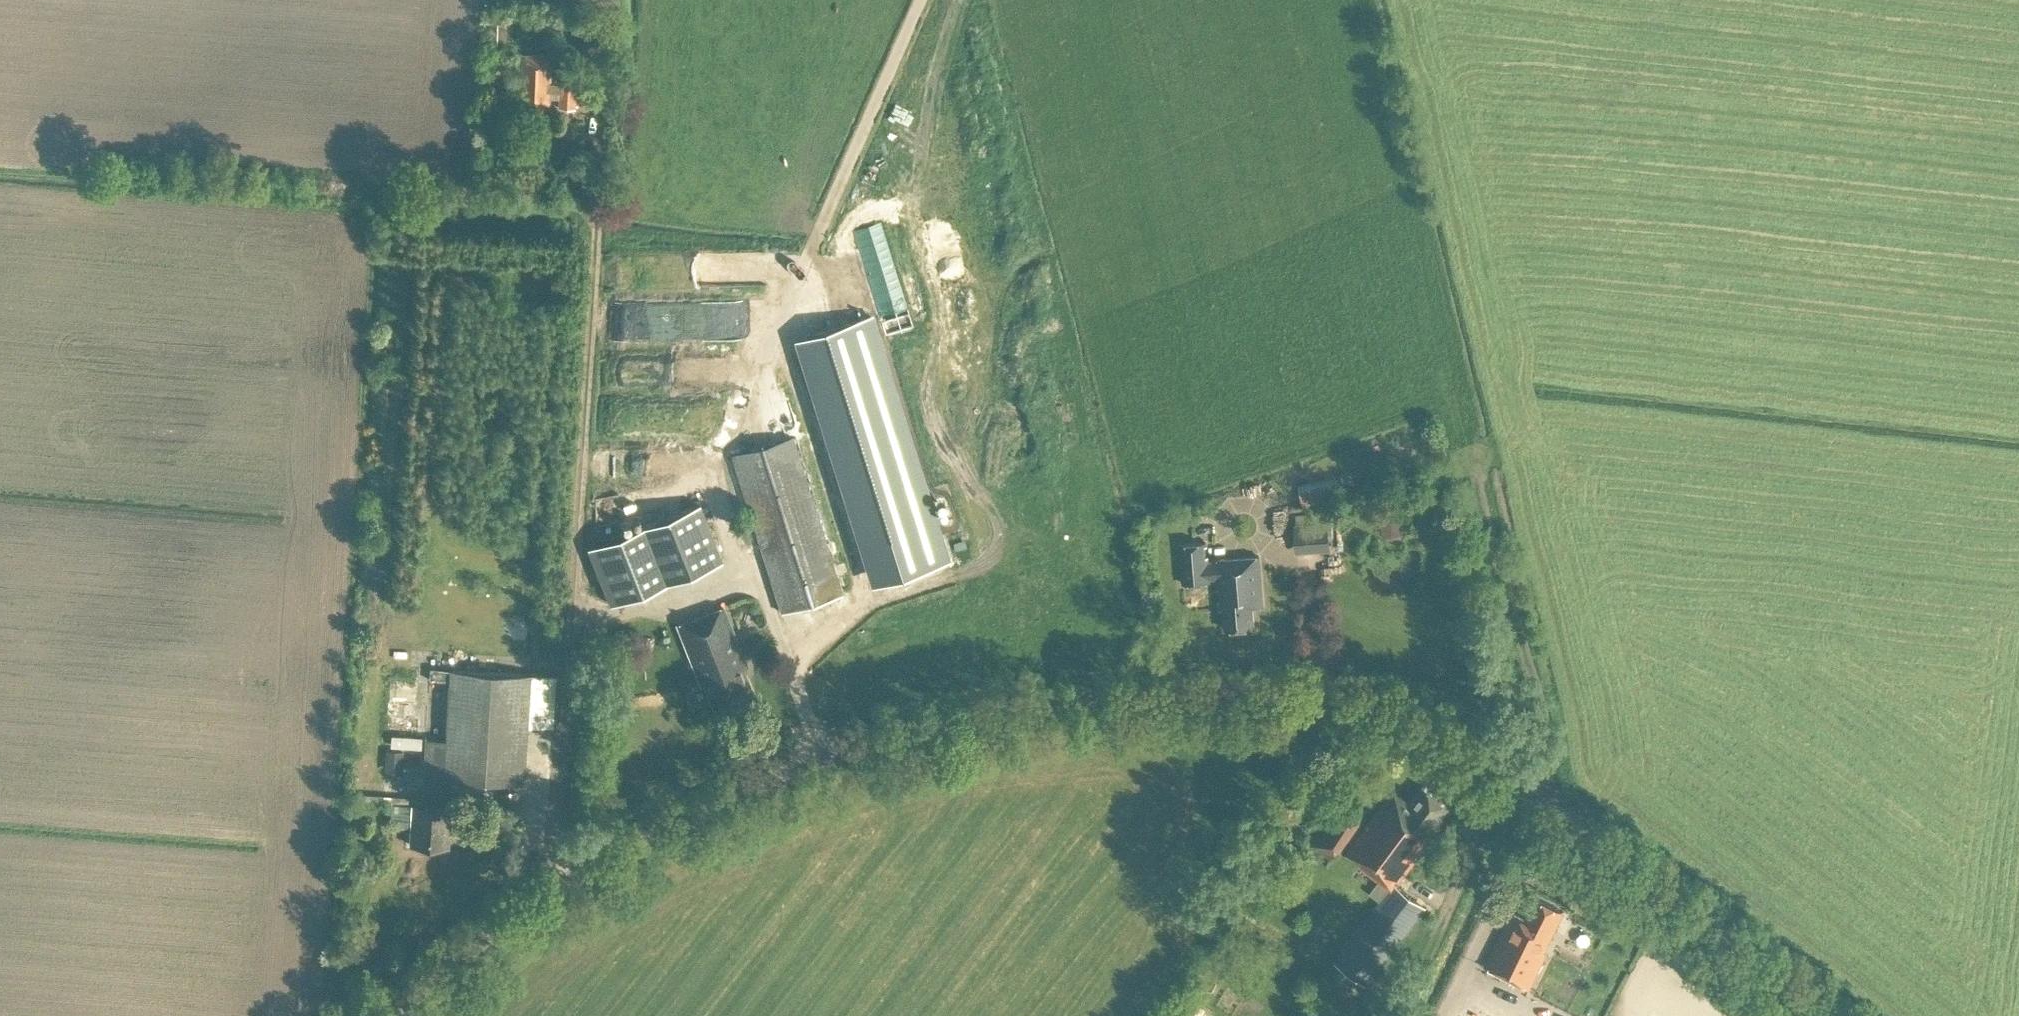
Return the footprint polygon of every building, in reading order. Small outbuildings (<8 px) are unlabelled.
[(482,53),(505,54),(506,21),(484,20),(482,53)] [(551,55),(520,54),(519,89),(525,89),(524,111),(542,112),(542,106),(549,106),(551,55)] [(889,578),(947,560),(870,315),(812,332),(889,578)] [(793,435),(731,454),(781,611),(842,592),(793,435)] [(1302,485),(1305,499),(1326,494),(1322,480),(1302,485)] [(587,547),(610,602),(722,559),(699,503),(587,547)] [(1295,525),(1297,553),(1331,550),(1328,511),(1296,513),(1297,525),(1295,525)] [(1209,555),(1206,555),(1205,539),(1178,541),(1181,583),(1195,582),(1197,605),(1210,604),(1208,581),(1211,581),(1210,578),(1217,578),(1218,587),(1221,587),(1222,601),(1219,601),(1220,607),(1224,607),(1225,627),(1252,624),(1250,601),(1263,600),(1259,556),(1209,560),(1209,555)] [(723,605),(677,623),(700,684),(704,682),(713,705),(752,690),(743,667),(747,665),(723,605)] [(524,780),(527,727),(553,729),(556,674),(450,668),(446,740),(444,776),(524,780)] [(587,695),(586,712),(598,713),(599,696),(587,695)] [(423,738),(392,736),(391,747),(422,749),(423,738)] [(424,738),(420,803),(412,803),(410,843),(448,846),(451,805),(442,805),(444,776),(446,740),(424,738)] [(402,771),(403,750),(386,749),(384,770),(402,771)] [(1423,784),(1410,802),(1393,789),(1346,851),(1361,862),(1359,864),(1390,887),(1335,960),(1366,983),(1425,906),(1396,884),(1441,825),(1437,822),(1450,805),(1423,784)] [(1321,850),(1333,858),(1363,818),(1339,800),(1307,848),(1317,855),(1321,850)] [(1544,952),(1564,911),(1537,897),(1526,918),(1512,911),(1485,965),(1529,987),(1546,953),(1544,952)]
